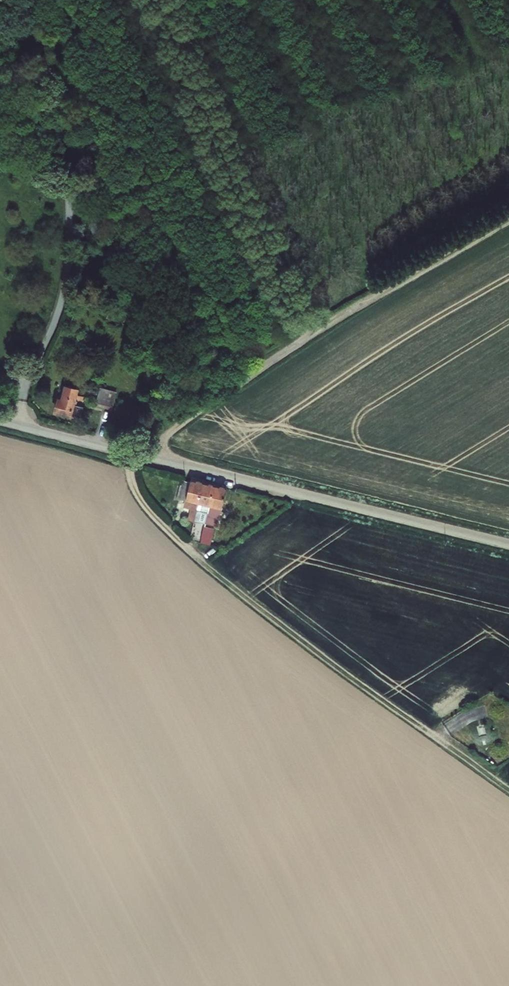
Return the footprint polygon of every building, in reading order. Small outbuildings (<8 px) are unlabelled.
[(56,401),(53,413),(74,418),(80,399),(72,397),(73,391),(63,388),(59,402),(56,401)] [(95,404),(111,408),(115,392),(99,388),(95,404)] [(198,493),(181,488),(171,524),(176,526),(180,513),(185,514),(182,527),(186,529),(198,493)] [(198,493),(186,529),(191,530),(196,516),(202,518),(209,495),(198,493)] [(220,499),(209,495),(202,518),(200,524),(204,525),(207,518),(214,520),(220,499)] [(210,546),(215,529),(204,525),(199,543),(210,546)]
